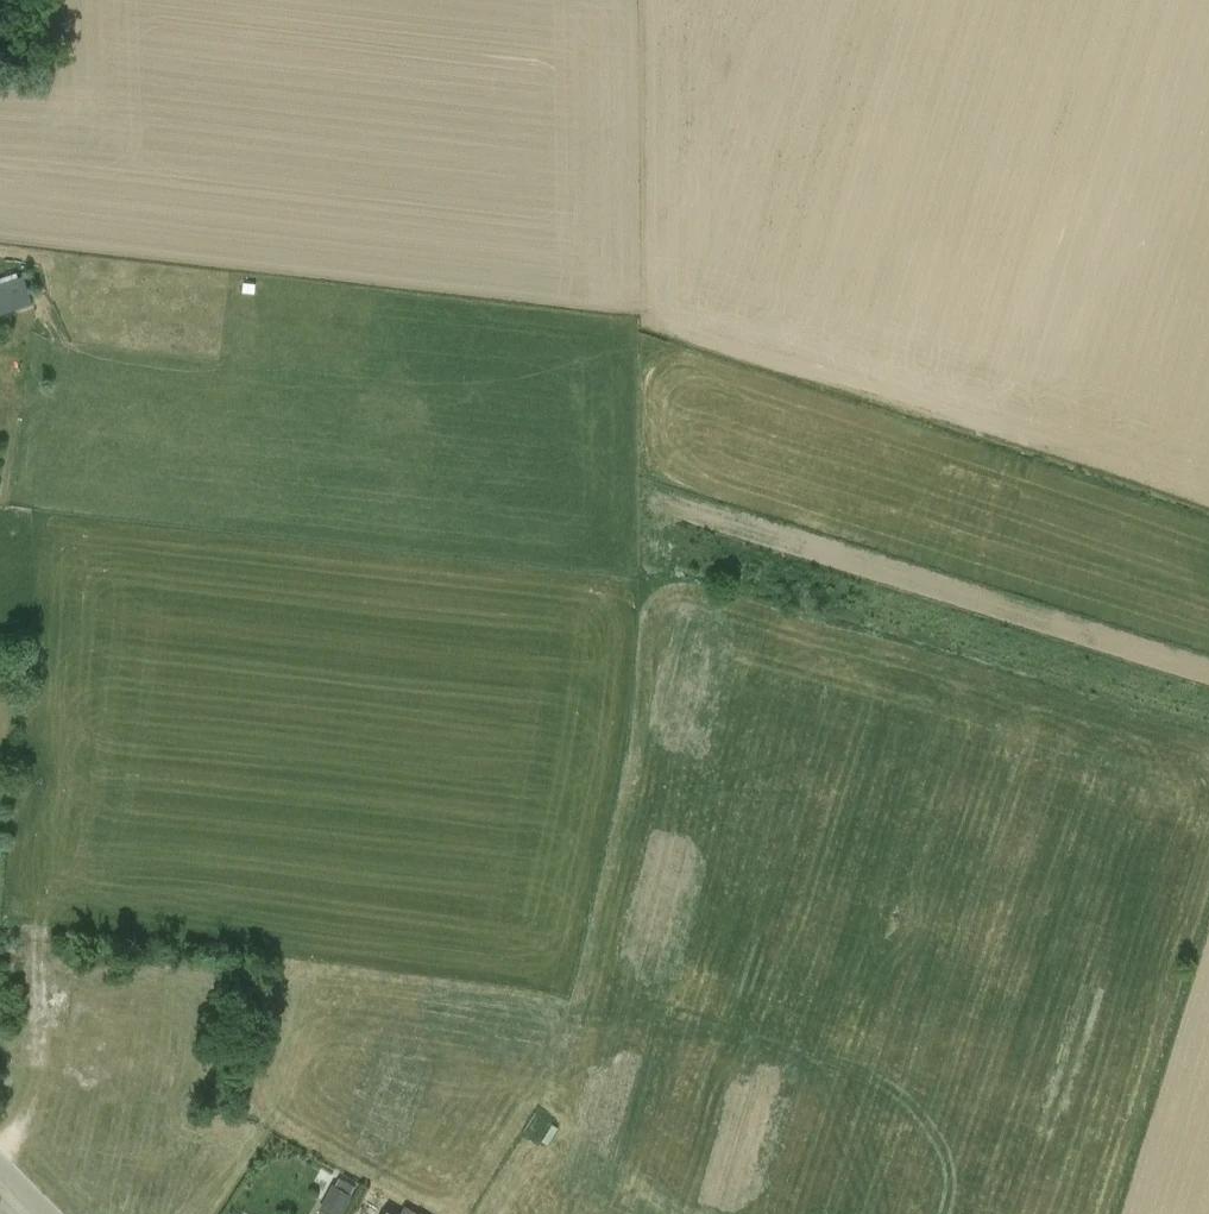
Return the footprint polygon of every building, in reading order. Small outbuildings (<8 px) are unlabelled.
[(0,286),(0,312),(32,301),(24,277),(0,286)] [(332,1184),(318,1209),(327,1213),(342,1213),(352,1195),(351,1194),(355,1187),(339,1178),(335,1186),(332,1184)] [(405,1206),(400,1213),(420,1213),(405,1206)]
